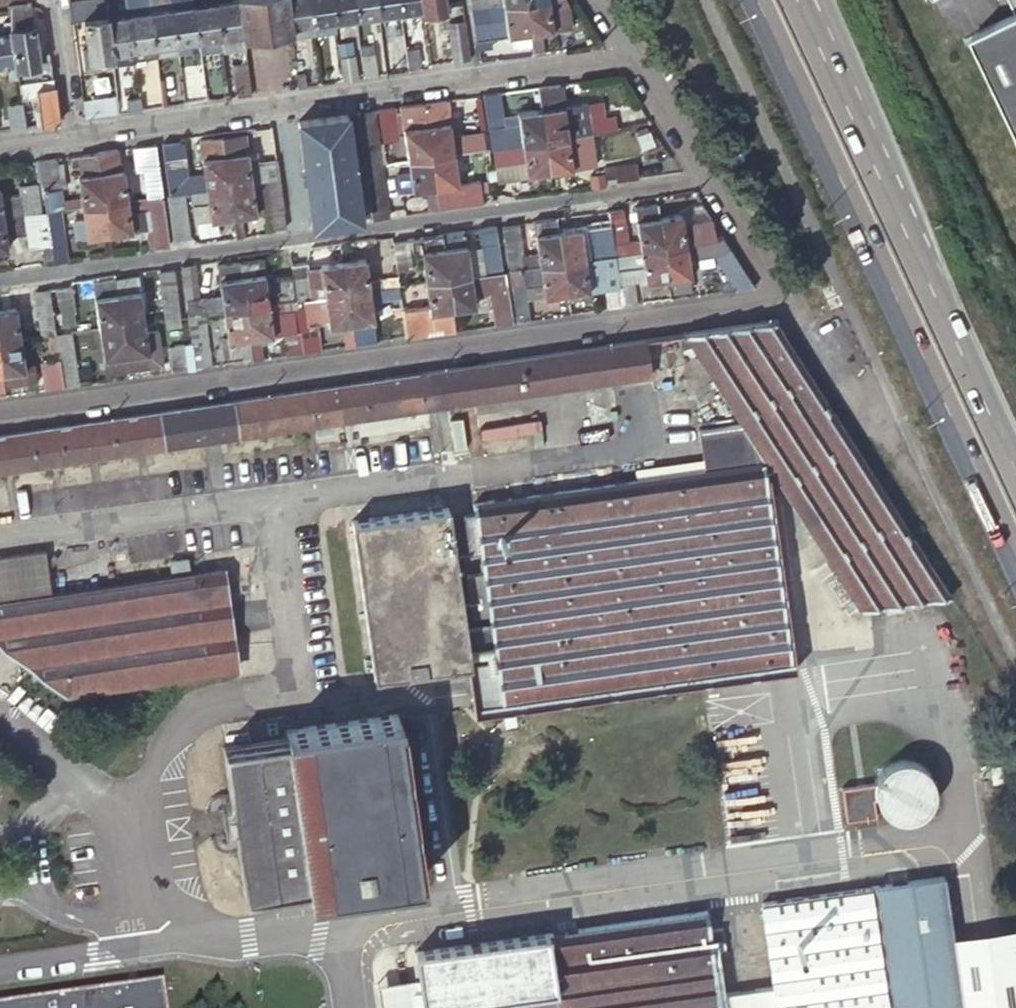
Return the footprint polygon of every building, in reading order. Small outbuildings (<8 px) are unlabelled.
[(71,19),(81,18),(86,49),(80,49),(83,68),(111,64),(104,14),(102,0),(68,0),(71,19)] [(117,10),(126,9),(125,0),(116,0),(117,10)] [(220,50),(243,46),(242,37),(236,0),(229,0),(214,2),(220,50)] [(242,37),(288,30),(283,0),(236,0),(242,37)] [(289,38),(311,35),(306,0),(283,0),(288,30),(289,38)] [(311,35),(333,32),(331,21),(328,0),(306,0),(311,35)] [(331,21),(354,18),(351,0),(328,0),(331,21)] [(354,18),(376,15),(373,0),(351,0),(354,18)] [(376,15),(392,12),(398,11),(396,0),(373,0),(376,15)] [(398,11),(421,8),(420,0),(396,0),(398,11)] [(421,8),(423,20),(444,16),(443,7),(445,7),(443,0),(420,0),(421,8)] [(528,32),(523,0),(470,6),(475,48),(490,45),(489,37),(508,35),(528,32)] [(523,0),(528,32),(530,45),(531,54),(543,52),(541,30),(551,29),(553,36),(571,34),(567,6),(563,0),(526,0),(523,0)] [(192,5),(196,31),(197,39),(199,53),(220,50),(214,2),(192,5)] [(28,3),(7,6),(10,29),(16,76),(17,79),(50,75),(48,62),(37,64),(32,26),(28,3)] [(197,39),(196,31),(192,5),(170,8),(175,42),(177,54),(188,52),(187,40),(197,39)] [(170,8),(148,11),(153,45),(154,57),(177,54),(175,42),(170,8)] [(148,11),(127,14),(128,20),(133,60),(143,59),(154,57),(153,45),(148,11)] [(134,61),(133,60),(128,20),(127,14),(107,16),(106,14),(104,14),(111,64),(134,61)] [(1015,91),(1015,15),(986,29),(1015,91)] [(468,59),(463,20),(447,22),(452,61),(468,59)] [(6,66),(7,77),(16,76),(10,29),(0,31),(0,67),(6,66)] [(530,45),(528,32),(508,35),(510,48),(530,45)] [(394,41),(395,51),(404,49),(402,39),(394,41)] [(380,43),(382,56),(396,54),(395,51),(394,41),(380,43)] [(372,44),(359,46),(364,78),(378,76),(372,44)] [(243,46),(220,50),(222,66),(230,65),(245,63),(243,46)] [(343,81),(357,79),(353,54),(339,56),(343,81)] [(413,54),(405,55),(406,66),(415,64),(413,54)] [(235,96),(250,94),(245,63),(230,65),(235,96)] [(203,101),(205,101),(200,64),(186,65),(191,103),(203,101)] [(308,72),(294,74),(297,88),(302,87),(310,86),(308,72)] [(161,107),(157,79),(145,81),(144,81),(147,109),(161,107)] [(53,94),(52,87),(45,88),(44,83),(34,85),(39,124),(56,122),(53,94)] [(559,84),(536,87),(539,109),(544,139),(567,136),(590,133),(591,132),(586,102),(562,105),(559,84)] [(21,113),(23,127),(34,125),(29,90),(18,92),(20,102),(21,113)] [(487,124),(490,147),(491,147),(496,147),(496,141),(502,141),(500,127),(497,93),(482,95),(483,100),(483,103),(485,109),(486,114),(487,124)] [(82,99),(85,118),(117,113),(115,94),(82,99)] [(140,110),(139,99),(124,101),(126,112),(140,110)] [(452,153),(476,150),(481,149),(480,134),(450,138),(444,100),(423,103),(430,156),(452,153)] [(20,102),(6,104),(10,129),(23,127),(21,113),(20,102)] [(423,103),(413,105),(415,118),(401,121),(407,160),(430,156),(423,103)] [(376,110),(383,163),(392,162),(391,156),(395,151),(393,136),(397,135),(393,107),(376,110)] [(496,147),(521,143),(544,139),(539,109),(516,112),(518,125),(500,127),(502,141),(496,141),(496,147)] [(383,216),(369,111),(352,113),(366,219),(374,218),(383,216)] [(360,221),(346,114),(297,121),(311,228),(360,221)] [(634,135),(639,151),(652,146),(647,131),(634,135)] [(590,133),(567,136),(544,139),(548,169),(595,163),(591,132),(590,133)] [(223,155),(227,186),(250,183),(268,181),(278,179),(277,174),(275,162),(248,166),(246,152),(243,133),(221,136),(223,155)] [(160,144),(168,194),(169,194),(182,192),(190,191),(227,186),(223,155),(221,136),(198,140),(203,175),(187,178),(181,141),(160,144)] [(526,173),(548,169),(544,139),(521,143),(496,147),(491,147),(494,164),(524,159),(526,173)] [(136,171),(143,170),(147,198),(161,196),(154,144),(133,148),(136,171)] [(115,150),(96,153),(103,204),(110,203),(126,201),(122,170),(118,170),(115,150)] [(77,176),(80,199),(81,207),(103,204),(96,153),(76,156),(80,175),(77,176)] [(452,153),(430,156),(435,187),(438,209),(480,203),(477,180),(456,183),(452,153)] [(428,211),(438,209),(435,187),(430,156),(407,160),(408,171),(396,172),(398,192),(405,191),(405,196),(415,195),(414,190),(425,188),(428,211)] [(54,159),(38,161),(42,191),(54,189),(64,188),(61,166),(56,167),(54,159)] [(524,159),(494,164),(496,177),(526,173),(524,159)] [(38,161),(33,162),(37,191),(42,191),(38,161)] [(393,168),(392,162),(383,163),(386,181),(393,180),(391,168),(393,168)] [(635,162),(603,166),(605,182),(637,178),(635,162)] [(598,186),(604,186),(602,172),(589,174),(591,187),(598,186)] [(268,181),(250,183),(227,186),(231,216),(234,239),(243,238),(240,215),(265,211),(268,229),(284,227),(278,179),(268,181)] [(34,182),(14,184),(16,196),(0,198),(0,218),(38,212),(34,182)] [(227,186),(190,191),(194,221),(231,216),(227,186)] [(387,187),(389,202),(398,201),(398,196),(393,196),(392,187),(387,187)] [(42,191),(45,211),(59,210),(81,207),(80,199),(56,202),(54,189),(42,191)] [(182,192),(169,194),(175,240),(189,239),(182,192)] [(169,194),(168,194),(165,194),(171,241),(175,240),(169,194)] [(161,196),(147,198),(152,235),(147,236),(149,248),(168,246),(161,196)] [(389,202),(390,216),(404,214),(402,200),(398,201),(389,202)] [(103,204),(107,234),(143,229),(141,210),(128,212),(126,201),(110,203),(103,204)] [(103,204),(81,207),(83,218),(71,219),(74,239),(107,234),(103,204)] [(662,245),(658,217),(657,204),(633,207),(638,240),(627,241),(622,209),(607,211),(609,223),(613,252),(662,245)] [(695,212),(680,214),(682,227),(712,222),(704,211),(701,206),(695,207),(695,212)] [(59,210),(45,211),(52,260),(65,258),(66,258),(59,210)] [(42,212),(38,212),(42,245),(44,264),(52,263),(52,260),(45,211),(42,212)] [(5,249),(4,236),(9,236),(13,231),(25,229),(27,247),(42,245),(38,212),(0,218),(0,249),(5,249)] [(680,214),(658,217),(662,245),(665,244),(715,236),(712,222),(682,227),(680,214)] [(501,224),(508,269),(561,261),(557,230),(555,216),(532,220),(537,254),(522,256),(517,222),(501,224)] [(557,230),(561,261),(599,255),(613,252),(609,223),(557,230)] [(493,225),(476,227),(482,267),(490,265),(491,271),(499,270),(493,225)] [(440,234),(442,246),(447,278),(469,275),(463,230),(440,234)] [(405,233),(395,235),(401,285),(409,283),(412,283),(405,233)] [(447,278),(442,246),(441,246),(439,234),(418,237),(424,281),(447,278)] [(395,235),(390,235),(397,285),(401,285),(395,235)] [(727,246),(720,235),(715,236),(665,244),(662,245),(667,278),(670,278),(672,291),(688,289),(686,275),(689,275),(686,257),(716,252),(727,246)] [(387,236),(374,238),(375,251),(388,249),(387,236)] [(641,264),(644,281),(667,278),(662,245),(613,252),(616,269),(641,264)] [(599,255),(561,261),(566,292),(588,289),(603,287),(603,284),(618,282),(616,269),(613,252),(599,255)] [(752,287),(733,256),(721,263),(734,289),(752,287)] [(238,262),(244,307),(266,303),(281,302),(290,301),(287,278),(264,281),(260,259),(238,262)] [(363,259),(341,262),(345,294),(368,291),(363,259)] [(306,261),(293,263),(298,300),(302,299),(336,295),(345,294),(341,262),(307,266),(306,261)] [(515,321),(541,317),(538,297),(566,292),(561,261),(508,269),(515,321)] [(222,310),(234,308),(244,307),(238,262),(216,265),(217,279),(220,295),(222,310)] [(293,263),(289,263),(292,277),(295,300),(298,300),(293,263)] [(641,264),(616,269),(618,282),(632,279),(632,283),(644,281),(641,264)] [(179,266),(186,315),(194,314),(202,313),(222,310),(220,295),(197,298),(196,289),(193,265),(179,266)] [(163,318),(170,317),(178,316),(172,268),(157,269),(163,318)] [(491,271),(486,272),(489,291),(494,325),(506,323),(511,323),(503,270),(499,270),(491,271)] [(469,275),(447,278),(451,309),(473,306),(471,293),(479,292),(489,291),(486,272),(477,273),(469,275)] [(142,321),(136,276),(113,279),(119,324),(142,321)] [(445,332),(454,330),(451,309),(447,278),(424,281),(428,310),(426,311),(428,325),(444,323),(445,332)] [(96,318),(98,327),(119,324),(113,279),(92,282),(94,297),(85,298),(87,319),(96,318)] [(632,279),(618,282),(621,306),(636,304),(632,283),(632,279)] [(618,282),(603,284),(603,287),(606,308),(621,306),(618,282)] [(55,289),(61,326),(73,324),(71,312),(73,312),(69,287),(55,289)] [(55,289),(48,290),(53,327),(61,326),(55,289)] [(48,290),(34,292),(39,330),(53,328),(53,327),(48,290)] [(368,291),(345,294),(350,333),(359,332),(364,331),(372,326),(371,321),(368,291)] [(302,299),(298,300),(306,351),(319,349),(315,323),(326,322),(326,326),(342,324),(344,346),(351,345),(350,333),(345,294),(336,295),(302,299)] [(301,352),(295,300),(290,301),(297,353),(301,352)] [(306,351),(298,300),(295,300),(301,352),(306,351)] [(266,303),(244,307),(251,359),(259,358),(255,337),(282,333),(285,354),(297,353),(290,301),(281,302),(266,303)] [(244,307),(234,308),(222,310),(226,340),(219,341),(221,356),(242,353),(243,361),(251,359),(244,307)] [(14,308),(0,310),(0,342),(19,339),(14,308)] [(189,340),(193,368),(209,366),(202,313),(194,314),(186,315),(189,340)] [(178,316),(170,317),(163,318),(164,325),(178,323),(178,316)] [(861,607),(952,593),(889,499),(809,372),(775,319),(689,332),(749,424),(772,460),(861,607)] [(125,366),(148,362),(161,361),(157,329),(144,330),(142,321),(119,324),(125,366)] [(420,321),(407,323),(409,336),(422,335),(420,321)] [(103,368),(125,366),(119,324),(98,327),(103,368)] [(69,331),(62,332),(70,385),(76,384),(69,331)] [(61,387),(70,385),(62,332),(54,333),(54,334),(57,358),(61,387)] [(648,337),(284,392),(0,434),(0,470),(182,443),(420,408),(654,372),(648,337)] [(19,339),(0,342),(0,374),(2,387),(35,382),(32,363),(23,364),(19,339)] [(193,368),(189,340),(167,343),(171,371),(183,369),(193,368)] [(61,387),(57,358),(45,360),(49,389),(62,387),(61,387)] [(483,436),(537,440),(539,418),(497,415),(496,429),(484,428),(483,436)] [(772,460),(749,424),(707,430),(712,469),(759,462),(772,460)] [(789,667),(759,462),(712,469),(469,504),(470,515),(458,517),(464,555),(475,553),(479,577),(462,579),(468,619),(484,617),(486,626),(461,630),(443,506),(352,519),(375,676),(464,664),(471,706),(472,713),(700,680),(789,667)] [(50,592),(44,549),(0,555),(0,599),(50,592)] [(216,568),(50,592),(0,599),(0,644),(66,696),(231,672),(216,568)] [(421,879),(399,713),(288,728),(289,735),(223,743),(243,897),(310,888),(311,894),(421,879)] [(879,785),(878,790),(872,791),(871,784),(843,788),(848,817),(877,813),(874,800),(879,800),(881,805),(883,809),(886,812),(889,815),(892,817),(896,819),(900,820),(904,821),(912,821),(916,820),(920,818),(923,816),(927,814),(930,811),(932,807),(934,804),(935,800),(936,796),(936,792),(936,788),(936,784),(934,780),(932,777),(930,773),(926,769),(920,765),(916,764),(913,763),(908,762),(904,763),(900,763),(896,764),(893,766),(889,768),(886,771),(884,774),(882,778),(880,782),(879,785)] [(944,876),(873,886),(891,1007),(964,1007),(944,876)] [(873,886),(763,902),(779,1007),(891,1007),(873,886)] [(706,912),(414,955),(422,1007),(720,1007),(706,912)] [(154,989),(20,1007),(157,1007),(154,989)]
